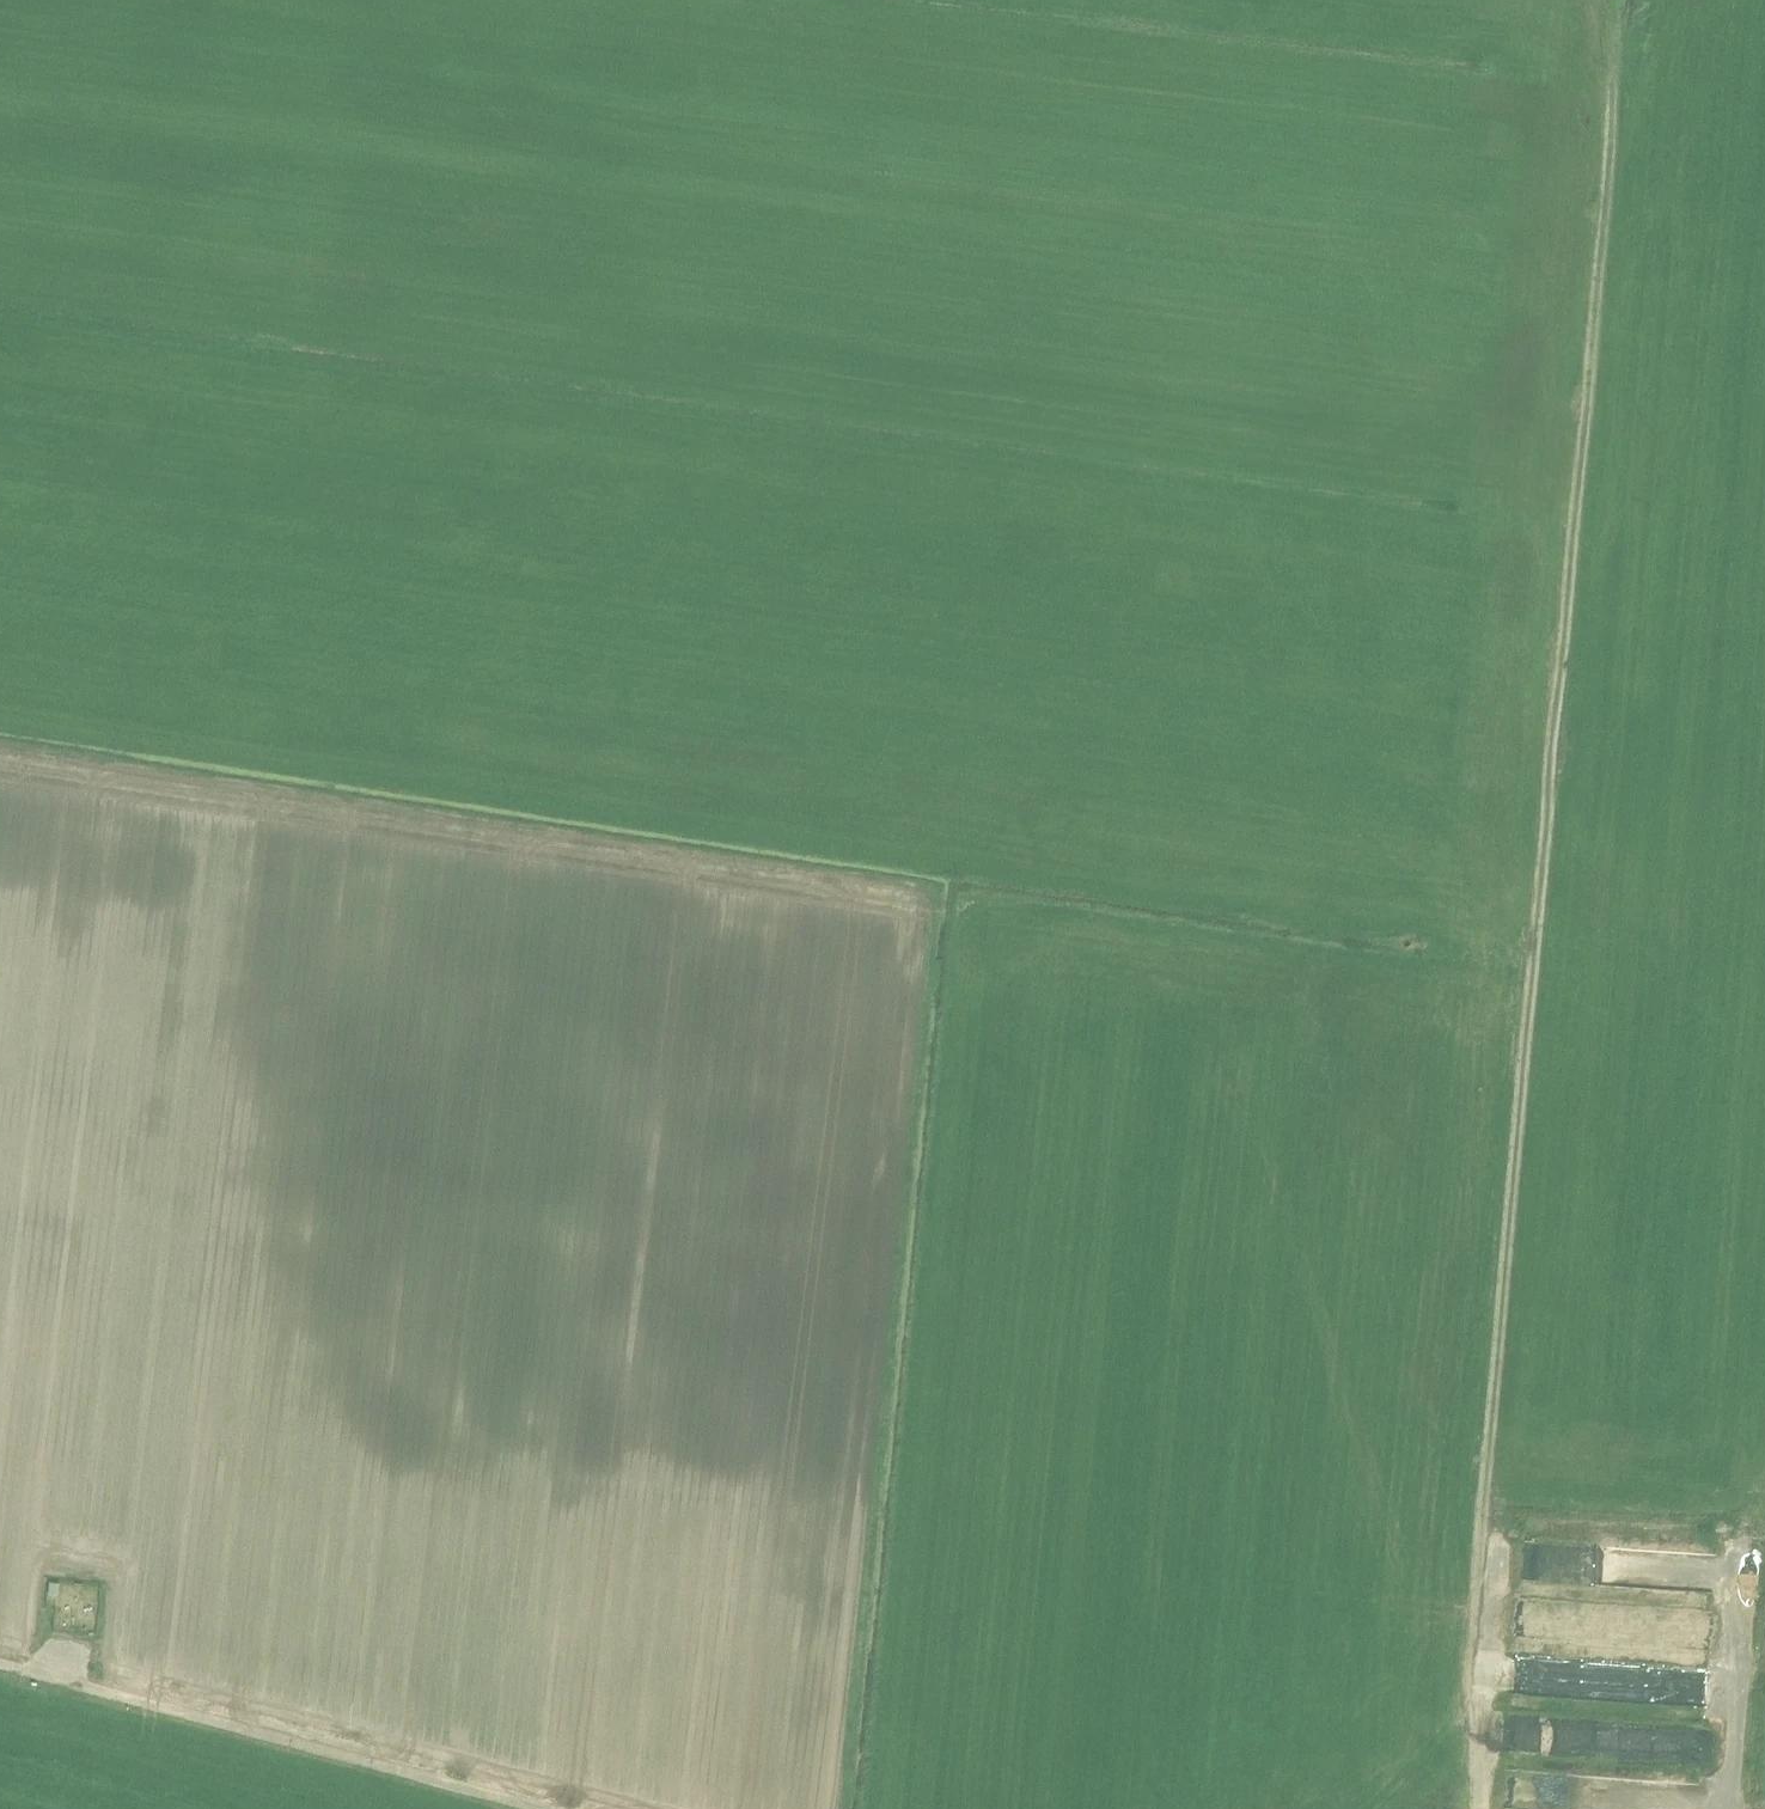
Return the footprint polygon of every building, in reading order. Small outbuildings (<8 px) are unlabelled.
[(1535,1633),(1555,1634),(1557,1598),(1537,1597),(1535,1633)]
